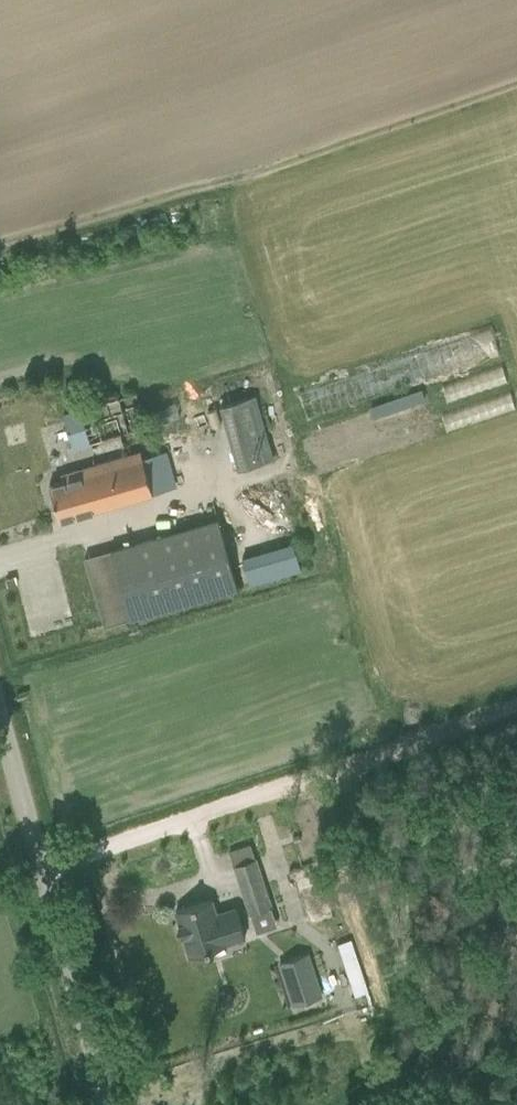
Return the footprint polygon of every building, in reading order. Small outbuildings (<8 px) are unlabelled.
[(260,393),(223,402),(239,466),(276,457),(260,393)] [(63,415),(73,449),(146,428),(136,394),(63,415)] [(174,432),(186,466),(201,461),(190,427),(174,432)] [(49,484),(59,520),(153,493),(152,493),(175,486),(165,450),(142,457),(140,451),(61,474),(63,480),(49,484)] [(110,550),(130,617),(236,587),(216,519),(110,550)] [(249,913),(257,910),(263,929),(285,921),(278,903),(271,906),(258,868),(251,847),(230,853),(237,874),(249,913)] [(333,890),(329,868),(298,874),(302,896),(333,890)] [(245,936),(236,908),(215,914),(210,899),(176,910),(180,924),(178,925),(181,936),(184,935),(190,956),(225,945),(224,943),(245,936)] [(307,953),(280,962),(293,1005),(320,996),(307,953)]
